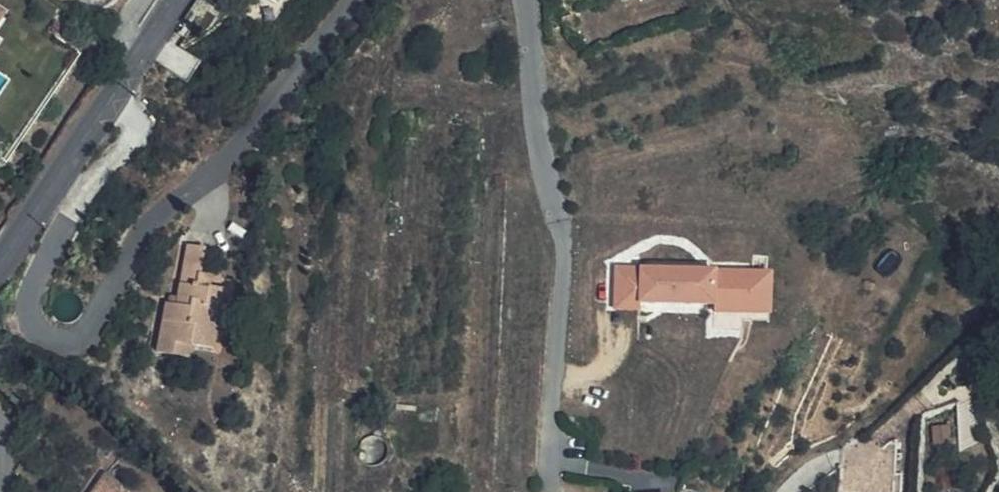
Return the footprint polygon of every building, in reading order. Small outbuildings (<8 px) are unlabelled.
[(574,13),(563,17),(566,27),(577,23),(574,13)] [(214,346),(223,289),(208,287),(209,275),(198,273),(203,245),(185,242),(177,303),(165,301),(157,350),(189,355),(190,343),(214,346)] [(774,270),(618,265),(616,307),(642,308),(642,302),(717,304),(717,311),(772,312),(774,270)]
